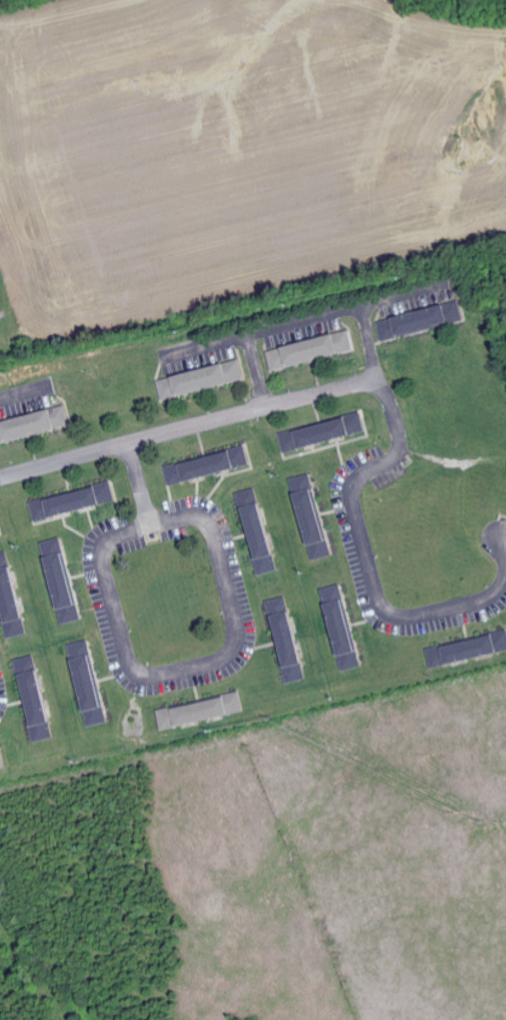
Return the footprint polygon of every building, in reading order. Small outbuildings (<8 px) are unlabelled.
[(378,320),(383,340),(465,321),(460,302),(378,320)] [(269,350),(274,370),(356,351),(352,331),(269,350)] [(159,379),(163,399),(246,380),(242,360),(159,379)] [(66,425),(61,406),(2,420),(7,440),(66,425)] [(368,434),(364,414),(281,432),(286,452),(368,434)] [(165,465),(169,484),(252,464),(248,446),(165,465)] [(295,477),(313,560),(333,555),(315,472),(295,477)] [(34,520),(117,500),(113,482),(30,501),(34,520)] [(246,509),(261,573),(280,569),(261,486),(238,492),(242,509),(246,509)] [(42,541),(62,623),(82,618),(61,536),(42,541)] [(26,633),(10,550),(0,552),(0,608),(6,637),(26,633)] [(325,587),(343,670),(363,666),(344,583),(325,587)] [(275,621),(290,682),(309,678),(289,594),(268,599),(273,622),(275,621)] [(429,647),(433,666),(505,651),(505,632),(429,647)] [(69,643),(89,726),(108,721),(89,638),(69,643)] [(35,741),(55,736),(36,653),(13,659),(17,677),(21,676),(35,741)] [(162,728),(245,711),(241,692),(159,710),(162,728)]
